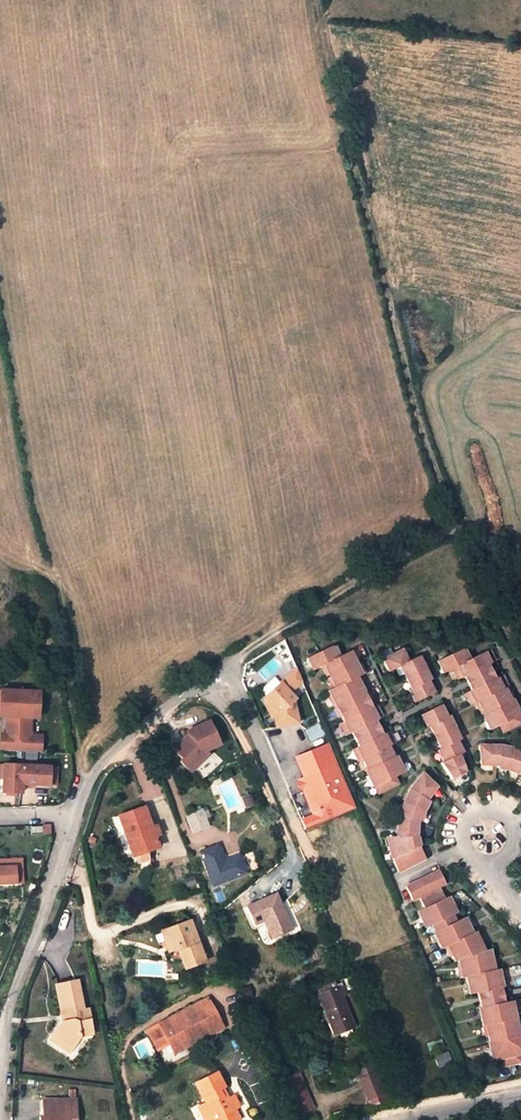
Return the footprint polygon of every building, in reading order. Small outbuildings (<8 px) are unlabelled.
[(330,647),(306,658),(312,670),(323,665),(334,687),(328,690),(343,722),(338,724),(342,732),(347,730),(349,734),(353,732),(374,722),(378,720),(376,716),(381,714),(377,706),(372,708),(357,677),(362,675),(350,651),(339,657),(334,647),(330,647)] [(409,647),(389,657),(395,669),(402,665),(414,689),(411,690),(417,702),(437,692),(432,681),(434,679),(422,655),(415,659),(409,647)] [(466,648),(441,661),(447,673),(455,669),(459,676),(463,674),(465,678),(470,676),(490,666),(494,664),(492,660),(497,658),(493,650),(474,659),(468,648),(466,648)] [(490,666),(470,676),(477,690),(496,680),(490,666)] [(295,667),(265,696),(280,712),(276,716),(277,724),(298,720),(294,699),(304,688),(295,667)] [(472,692),(474,695),(469,697),(473,706),(479,703),(484,714),(481,716),(488,732),(498,727),(502,735),(520,725),(520,723),(518,717),(520,716),(511,701),(512,700),(506,690),(511,687),(507,679),(503,681),(501,677),(496,680),(477,690),(472,692)] [(8,734),(8,750),(42,752),(43,735),(31,735),(32,717),(33,704),(40,704),(41,691),(2,689),(1,715),(9,716),(8,734)] [(280,712),(265,696),(263,697),(274,718),(276,716),(280,712)] [(443,705),(423,715),(429,727),(432,725),(443,748),(437,751),(442,763),(440,764),(451,781),(467,773),(461,754),(463,754),(457,742),(463,739),(451,715),(449,716),(443,705)] [(219,744),(208,722),(186,732),(187,735),(183,739),(185,741),(174,752),(183,760),(180,763),(190,773),(200,763),(197,760),(205,752),(219,744)] [(374,722),(353,732),(360,745),(380,736),(374,722)] [(304,732),(310,741),(321,734),(315,725),(304,732)] [(360,745),(351,750),(357,762),(362,760),(367,771),(365,772),(373,787),(374,787),(378,795),(399,785),(395,777),(402,773),(394,757),(396,756),(391,746),(395,743),(391,735),(386,737),(385,734),(380,736),(360,745)] [(295,756),(303,776),(335,761),(327,740),(295,756)] [(480,750),(482,769),(499,769),(499,772),(510,774),(520,778),(520,754),(516,753),(501,750),(480,750)] [(197,760),(200,763),(208,755),(205,752),(197,760)] [(335,761),(303,776),(299,778),(314,815),(302,820),(305,829),(354,806),(335,761)] [(23,783),(24,765),(6,764),(5,778),(4,792),(23,793),(23,783)] [(52,766),(24,765),(23,783),(51,785),(52,766)] [(52,766),(51,785),(58,785),(59,766),(52,766)] [(393,863),(400,876),(427,863),(420,850),(419,842),(417,841),(419,826),(421,827),(425,815),(430,805),(428,804),(438,791),(424,776),(411,793),(404,807),(399,822),(397,842),(388,842),(393,863)] [(152,828),(144,809),(119,818),(128,842),(132,841),(134,846),(138,857),(148,853),(152,852),(159,849),(155,838),(159,836),(155,827),(152,828)] [(200,812),(185,817),(191,832),(206,827),(204,820),(209,818),(206,811),(201,813),(200,812)] [(43,826),(44,832),(44,834),(51,833),(51,825),(43,825),(43,826)] [(130,847),(134,859),(138,857),(134,846),(132,841),(128,842),(130,847)] [(217,846),(199,853),(212,886),(246,873),(238,855),(224,861),(217,846)] [(157,865),(152,852),(148,853),(153,866),(157,865)] [(16,884),(16,861),(0,861),(0,885),(16,884)] [(407,891),(413,904),(420,901),(440,891),(447,887),(441,874),(407,891)] [(440,891),(420,901),(425,912),(445,903),(440,891)] [(275,894),(247,907),(255,924),(263,921),(270,938),(291,929),(275,894)] [(466,978),(469,995),(479,993),(501,988),(504,987),(500,970),(494,971),(490,952),(487,953),(478,935),(474,937),(467,921),(457,926),(453,919),(458,917),(450,900),(445,903),(425,912),(419,916),(427,932),(433,929),(437,936),(435,937),(443,953),(449,950),(456,964),(460,963),(463,979),(466,978)] [(204,963),(188,921),(161,931),(166,943),(169,942),(173,952),(176,951),(183,970),(204,963)] [(76,981),(55,986),(62,1021),(52,1036),(71,1049),(79,1037),(78,1033),(91,1030),(87,1010),(82,1011),(76,981)] [(342,986),(337,988),(341,998),(346,996),(342,986)] [(252,998),(248,987),(240,989),(243,1002),(252,998)] [(337,988),(318,996),(334,1035),(353,1027),(341,998),(337,988)] [(501,988),(479,993),(482,1008),(504,1003),(501,988)] [(158,1024),(174,1054),(222,1028),(207,998),(158,1024)] [(492,1061),(500,1059),(501,1068),(520,1064),(518,1055),(520,1055),(520,1036),(517,1019),(514,1020),(510,1002),(504,1003),(482,1008),(476,1010),(480,1027),(486,1026),(490,1044),(488,1044),(492,1061)] [(71,1049),(52,1036),(49,1040),(68,1053),(71,1049)] [(373,1063),(355,1070),(367,1101),(385,1094),(397,1090),(387,1067),(376,1071),(373,1063)] [(195,1084),(206,1103),(201,1105),(210,1119),(212,1119),(214,1119),(238,1106),(232,1096),(227,1099),(221,1088),(223,1087),(215,1072),(195,1084)] [(286,1080),(300,1116),(312,1111),(298,1075),(286,1080)] [(370,1107),(388,1100),(385,1094),(367,1101),(370,1107)] [(42,1101),(42,1112),(39,1112),(39,1119),(75,1119),(75,1100),(42,1101)] [(201,1105),(198,1107),(204,1119),(210,1119),(201,1105)]
